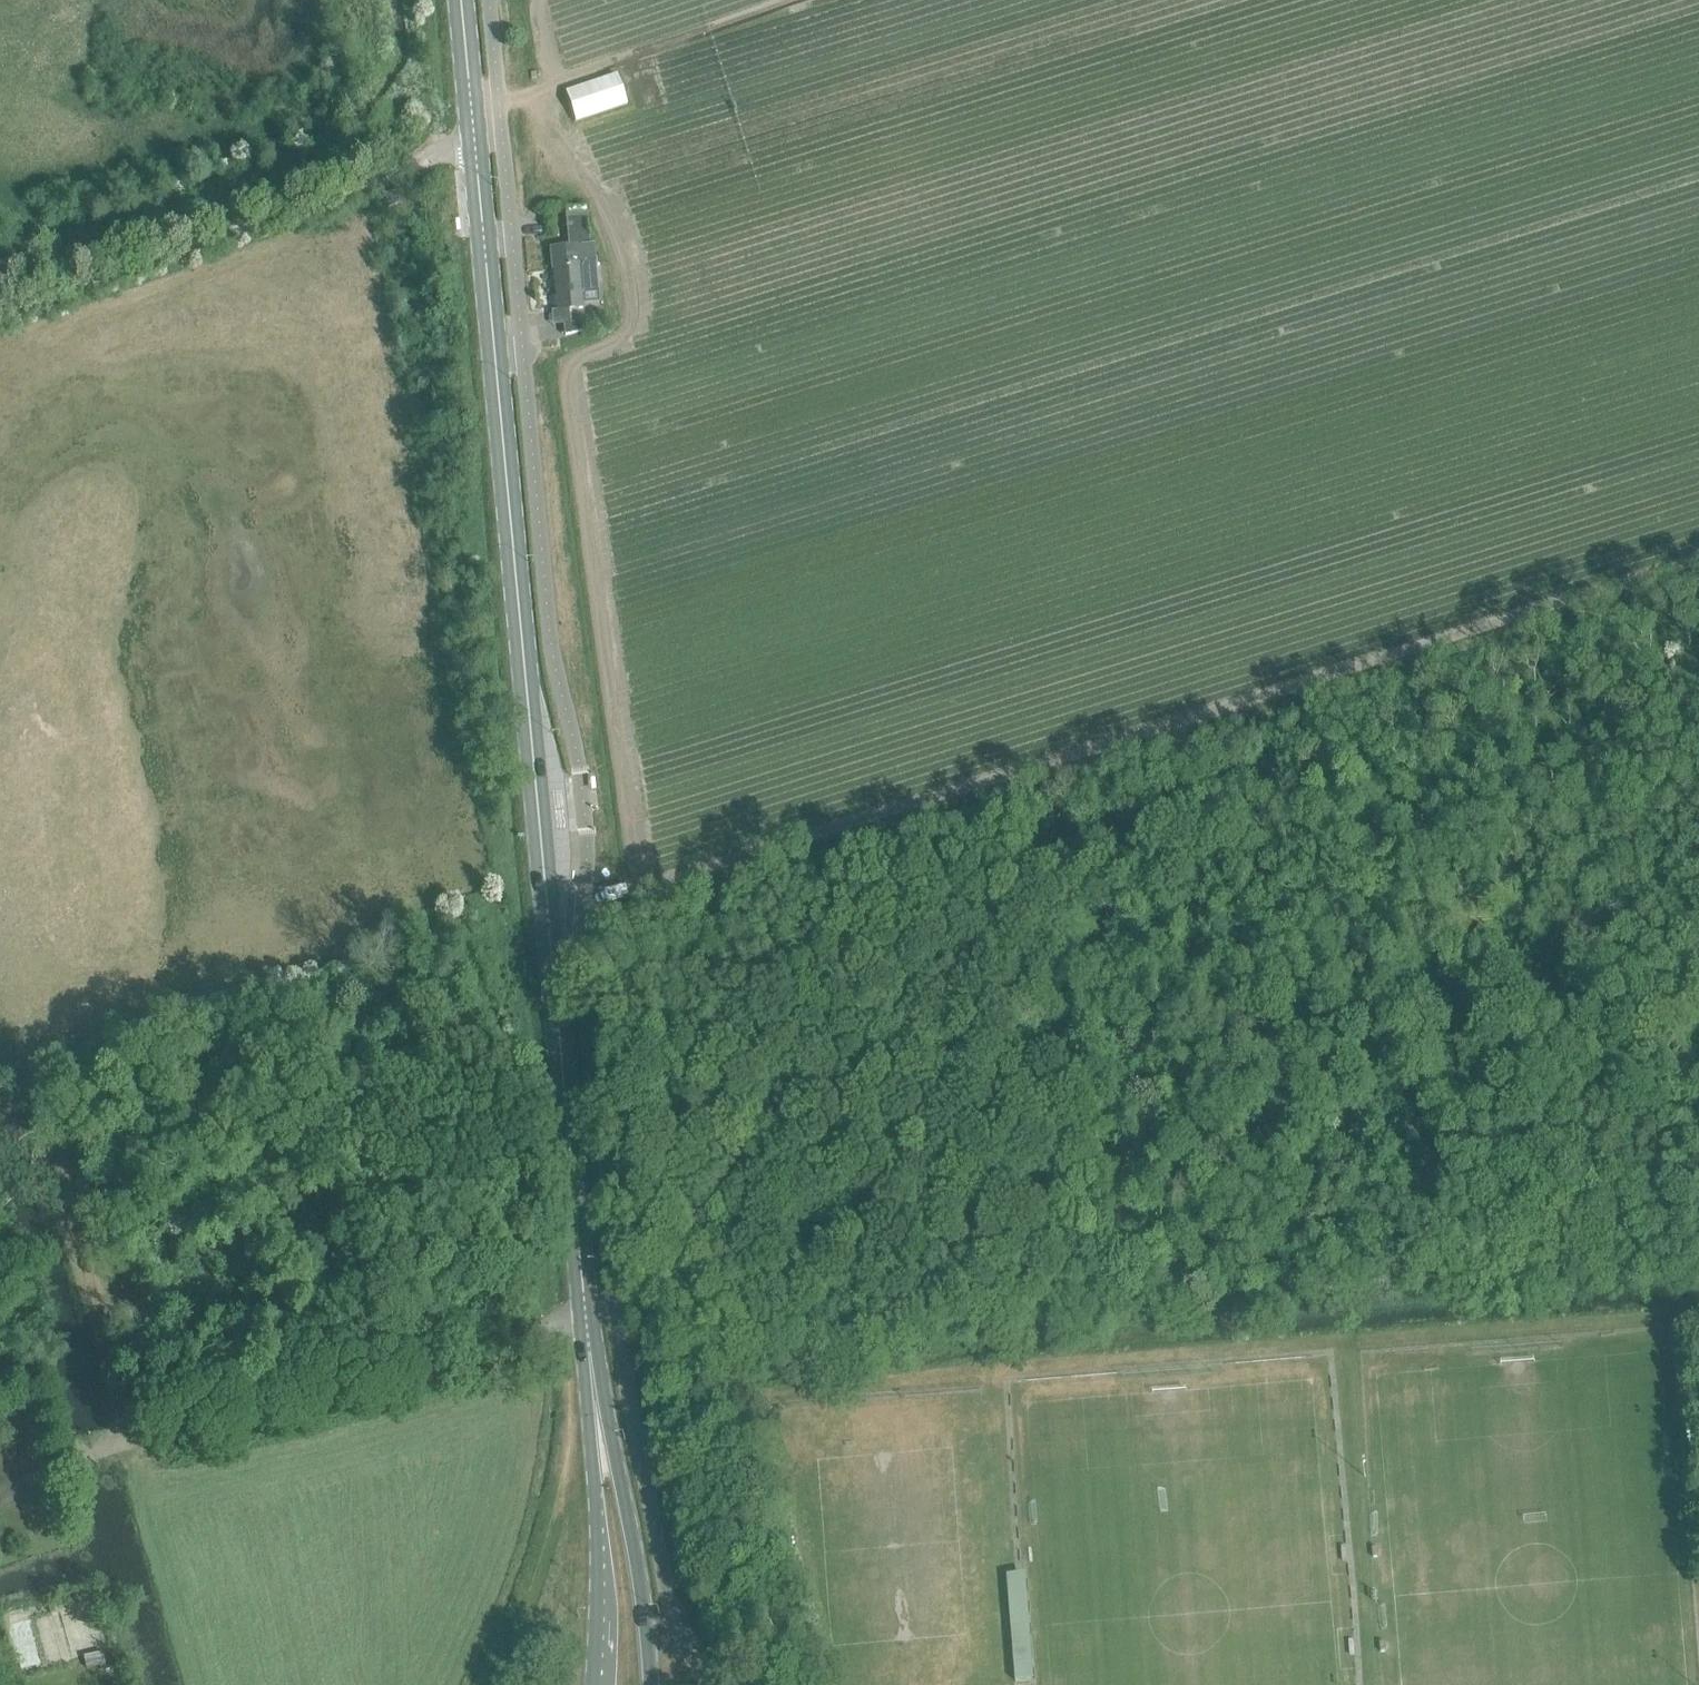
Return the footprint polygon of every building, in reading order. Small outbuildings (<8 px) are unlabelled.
[(627,106),(617,75),(565,92),(575,122),(627,106)] [(585,207),(565,209),(566,218),(585,216),(585,207)] [(550,249),(552,264),(593,259),(592,245),(591,245),(588,215),(585,216),(566,218),(569,248),(550,249)] [(593,259),(552,264),(552,271),(554,270),(558,311),(585,309),(584,294),(600,293),(598,273),(595,273),(593,259)] [(583,322),(563,324),(564,334),(584,330),(583,322)]
